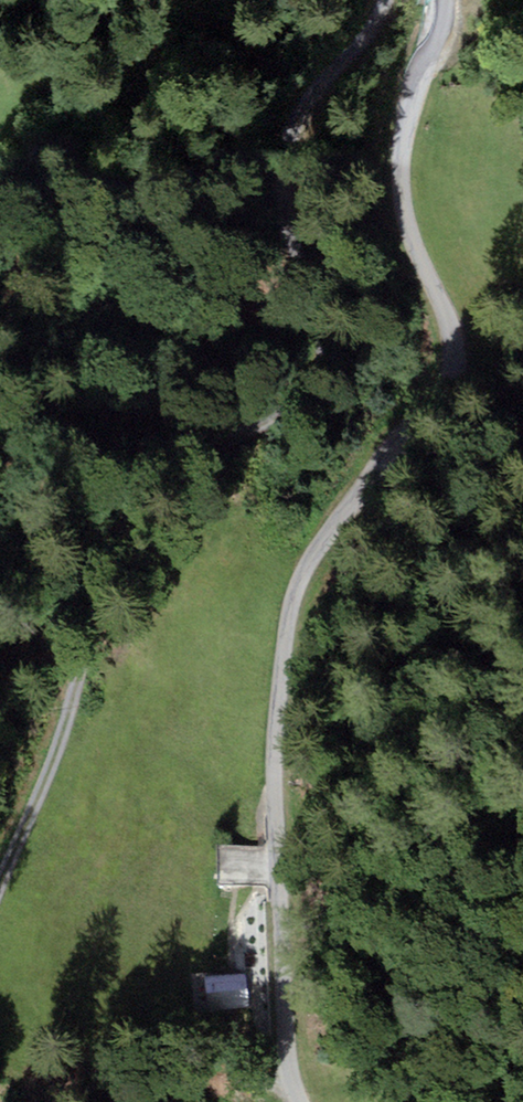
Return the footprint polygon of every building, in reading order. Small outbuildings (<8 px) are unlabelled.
[(258,845),(216,845),(217,883),(258,882),(258,845)] [(247,973),(205,977),(208,1012),(250,1008),(247,973)]
